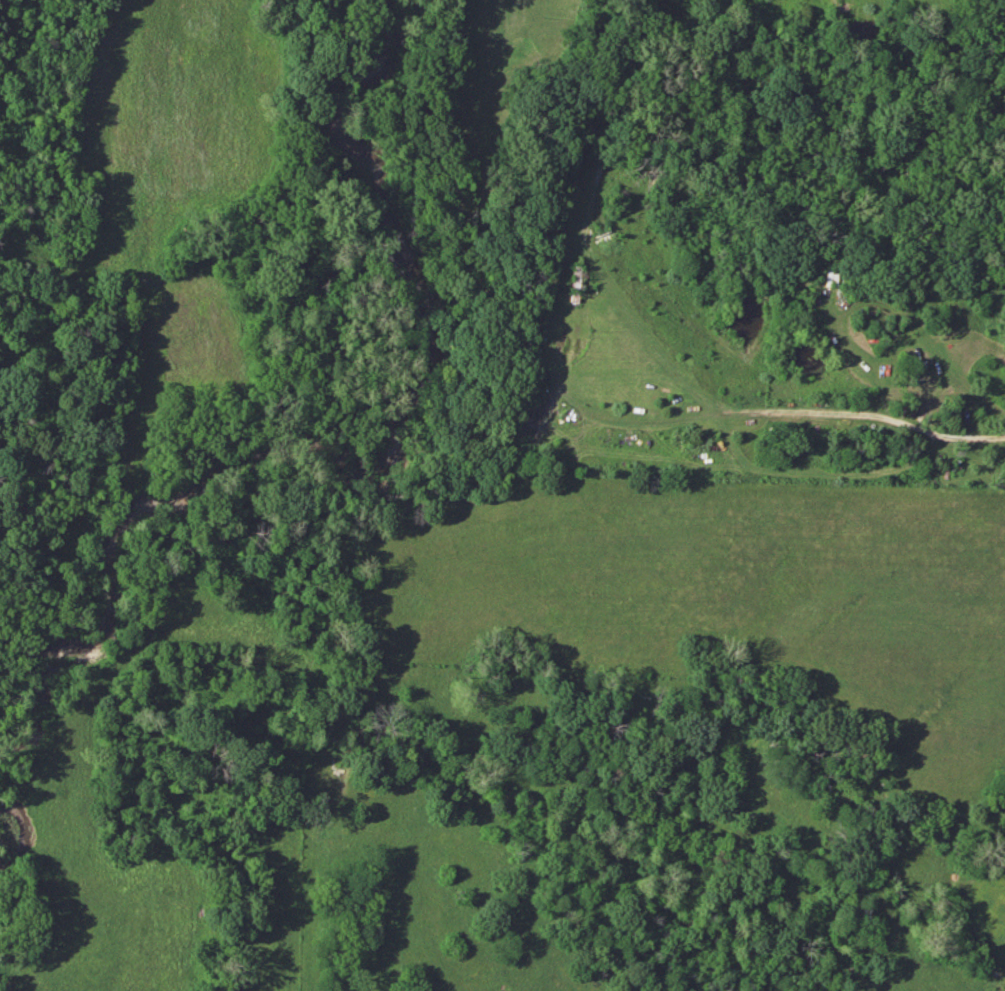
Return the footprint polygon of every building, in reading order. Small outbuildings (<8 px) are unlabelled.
[(835,287),(836,276),(825,275),(824,286),(835,287)]
